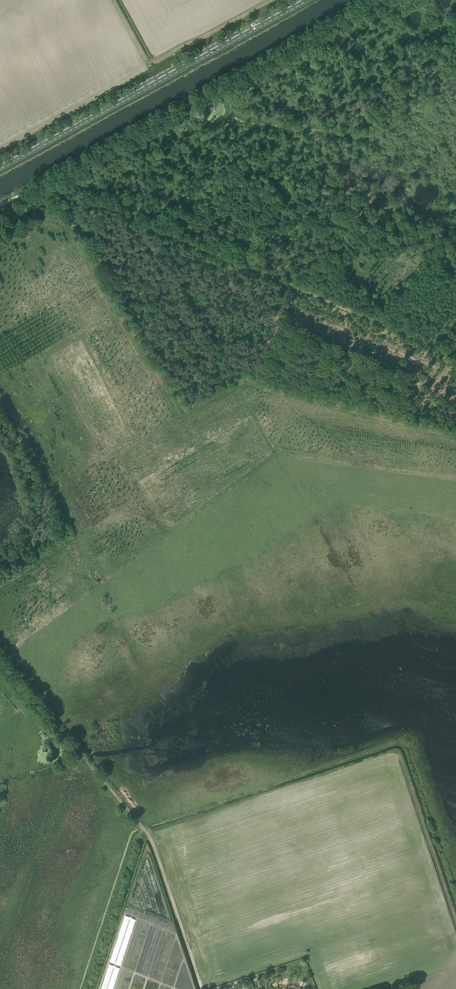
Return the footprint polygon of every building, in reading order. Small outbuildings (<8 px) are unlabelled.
[(167,923),(169,920),(153,914),(152,917),(160,919),(159,921),(162,921),(160,926),(170,930),(172,925),(167,923)] [(123,915),(111,963),(121,965),(124,956),(128,954),(129,955),(131,955),(140,958),(143,956),(148,956),(146,953),(151,950),(152,948),(154,948),(155,945),(156,944),(152,943),(153,941),(147,941),(146,941),(145,939),(144,940),(139,940),(136,942),(136,946),(132,946),(133,949),(130,949),(127,951),(135,918),(123,915)]
